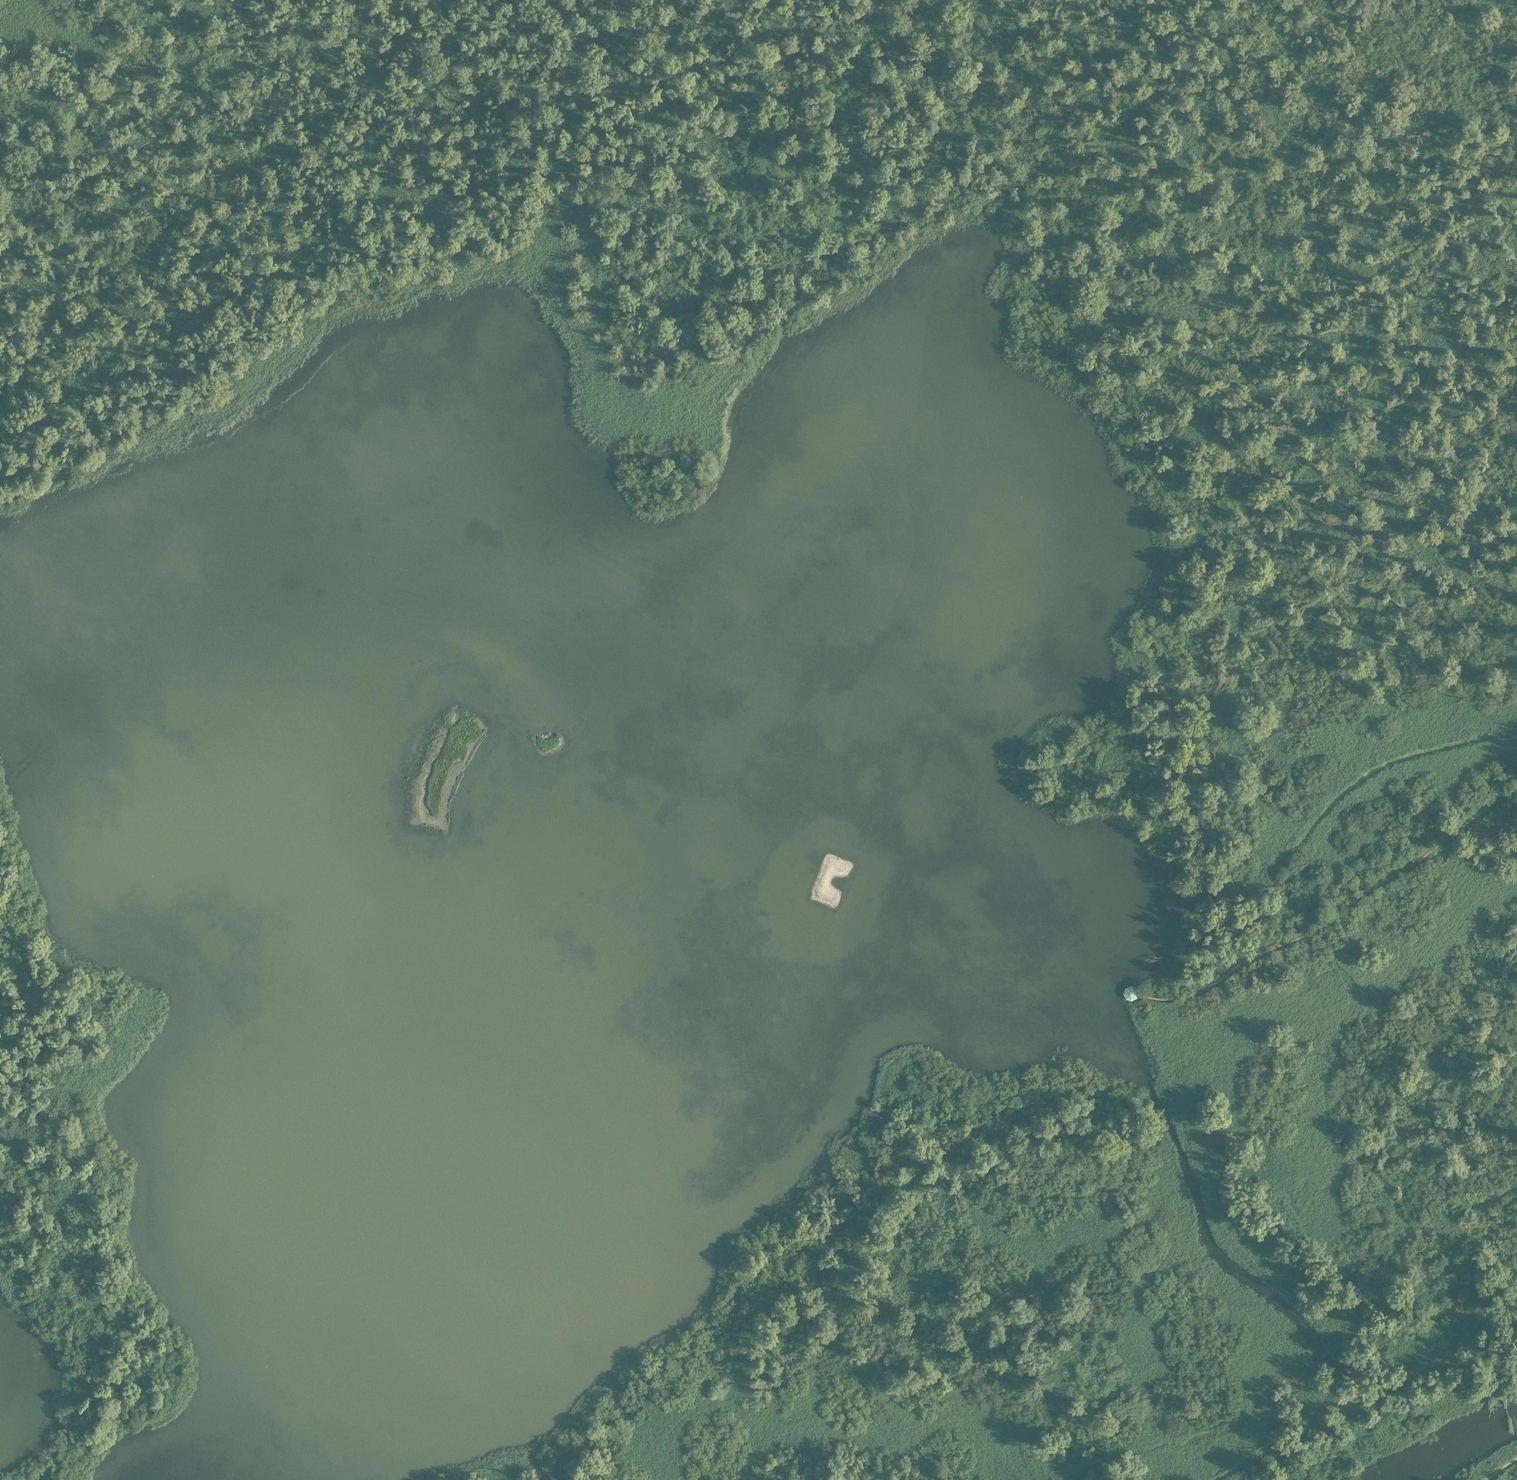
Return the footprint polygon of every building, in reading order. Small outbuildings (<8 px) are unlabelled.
[(1136,987),(1131,985),(1126,988),(1124,994),(1127,999),(1132,1001),(1137,998),(1137,997),(1136,996),(1137,994),(1139,993),(1136,987)]
